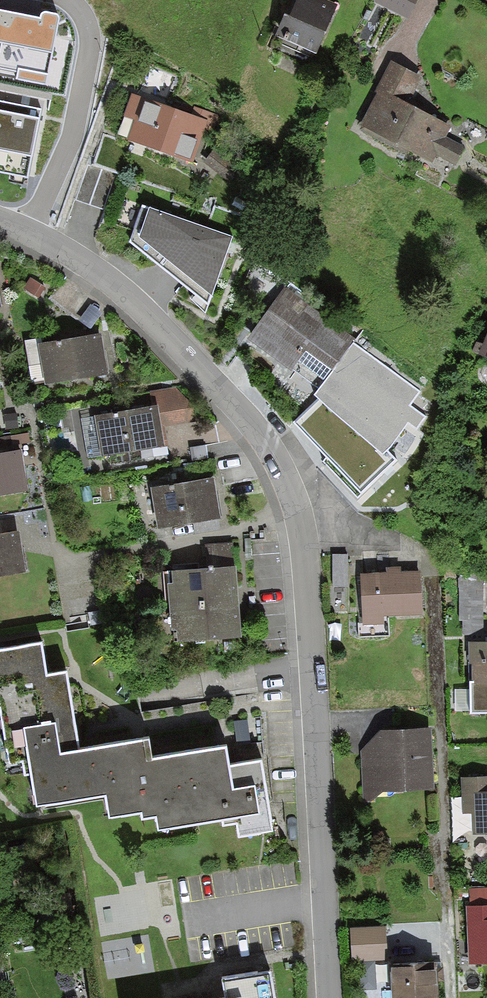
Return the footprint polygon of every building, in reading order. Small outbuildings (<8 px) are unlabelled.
[(278,37),(315,52),(337,2),(333,0),(294,0),(278,37)] [(373,4),(406,20),(416,0),(375,0),(373,4)] [(8,11),(0,9),(0,52),(8,11)] [(8,11),(0,52),(0,63),(19,67),(16,79),(46,85),(59,21),(59,17),(58,14),(56,13),(45,11),(42,12),(41,14),(40,17),(31,15),(8,11)] [(420,75),(391,61),(359,127),(429,162),(434,151),(456,162),(464,146),(443,136),(448,125),(405,104),(420,75)] [(190,117),(133,96),(124,120),(136,124),(129,142),(193,164),(206,126),(213,129),(219,114),(194,105),(190,117)] [(0,101),(0,172),(29,177),(42,109),(0,101)] [(206,307),(229,236),(144,209),(132,246),(206,307)] [(30,278),(24,287),(38,296),(44,287),(30,278)] [(420,392),(289,288),(282,294),(249,338),(291,370),(299,360),(327,380),(316,396),(320,399),(294,423),(328,458),(323,462),(358,498),(397,460),(388,450),(392,445),(406,424),(408,422),(417,428),(426,416),(410,405),(420,392)] [(478,351),(486,355),(486,333),(478,351)] [(101,335),(39,344),(45,383),(107,374),(101,335)] [(158,407),(94,416),(102,459),(164,448),(160,426),(196,420),(194,407),(176,389),(156,392),(158,407)] [(79,411),(60,414),(62,433),(73,431),(79,467),(88,465),(79,411)] [(23,494),(16,452),(0,454),(0,498),(23,494)] [(212,478),(151,488),(158,528),(219,518),(212,478)] [(18,571),(12,535),(0,537),(0,574),(18,571)] [(235,544),(205,545),(206,569),(236,567),(235,544)] [(348,555),(332,555),(333,588),(349,587),(348,555)] [(206,569),(172,571),(174,583),(168,584),(172,630),(178,629),(179,643),(241,638),(238,606),(237,595),(236,567),(206,569)] [(419,572),(362,574),(364,622),(358,622),(359,637),(390,636),(389,614),(421,613),(419,572)] [(463,621),(463,636),(485,636),(485,576),(458,576),(458,621),(463,621)] [(2,697),(12,759),(23,757),(26,774),(31,773),(37,805),(106,794),(110,817),(140,812),(141,821),(157,818),(159,830),(222,819),(223,825),(238,823),(240,836),(274,830),(269,802),(262,760),(229,765),(226,748),(152,760),(148,738),(81,749),(67,670),(50,673),(45,640),(0,648),(0,697),(2,697)] [(471,642),(472,712),(486,711),(486,642),(471,642)] [(380,732),(362,749),(362,800),(374,799),(382,792),(436,788),(432,728),(380,732)] [(473,834),(486,833),(486,776),(460,777),(462,815),(472,815),(473,834)] [(471,906),(486,905),(486,887),(470,888),(471,906)] [(467,906),(469,965),(486,964),(486,905),(471,906),(467,906)] [(385,928),(350,930),(352,961),(359,960),(375,960),(387,959),(385,928)] [(375,960),(359,960),(360,990),(376,989),(375,960)] [(391,965),(393,997),(439,997),(438,983),(445,983),(444,962),(391,965)] [(273,976),(224,981),(226,997),(275,997),(273,976)]
